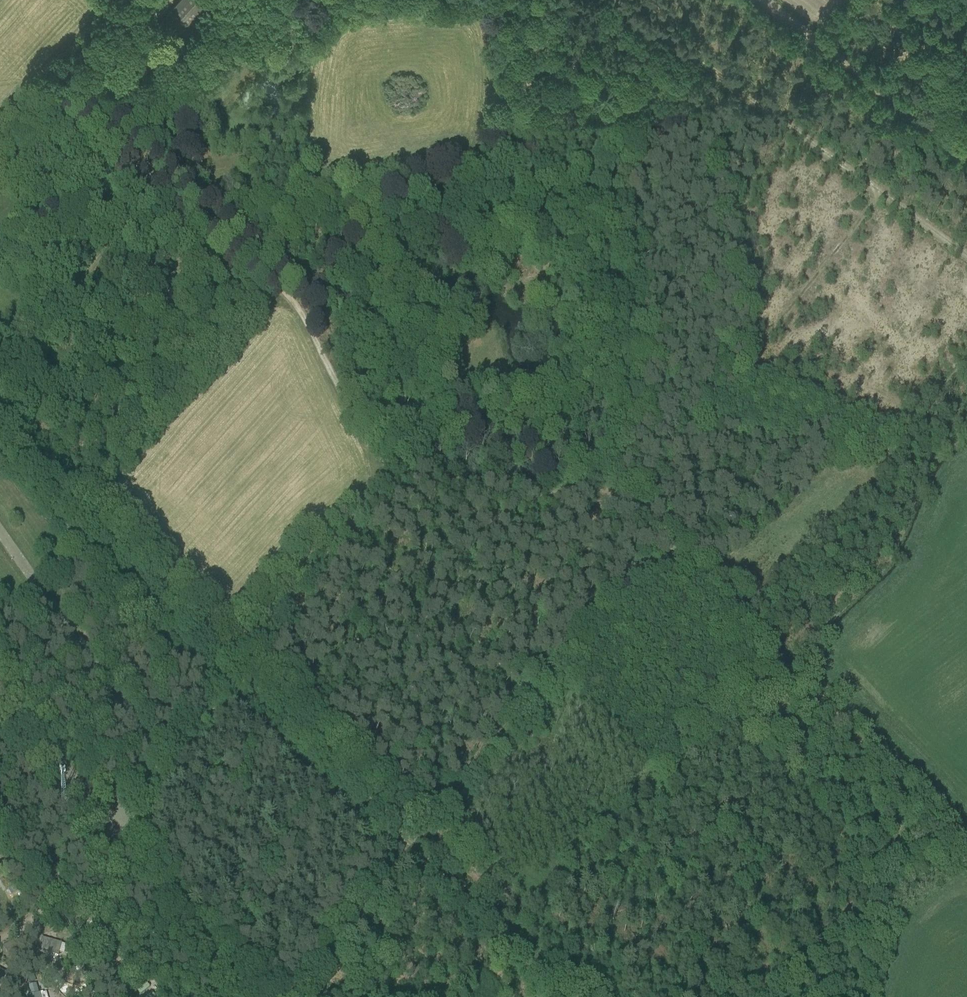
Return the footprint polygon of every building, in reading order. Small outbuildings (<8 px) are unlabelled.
[(219,3),(215,0),(179,0),(154,27),(179,48),(219,3)] [(39,950),(47,953),(58,956),(61,944),(42,938),(39,950)] [(13,942),(3,947),(9,956),(18,951),(13,942)]
